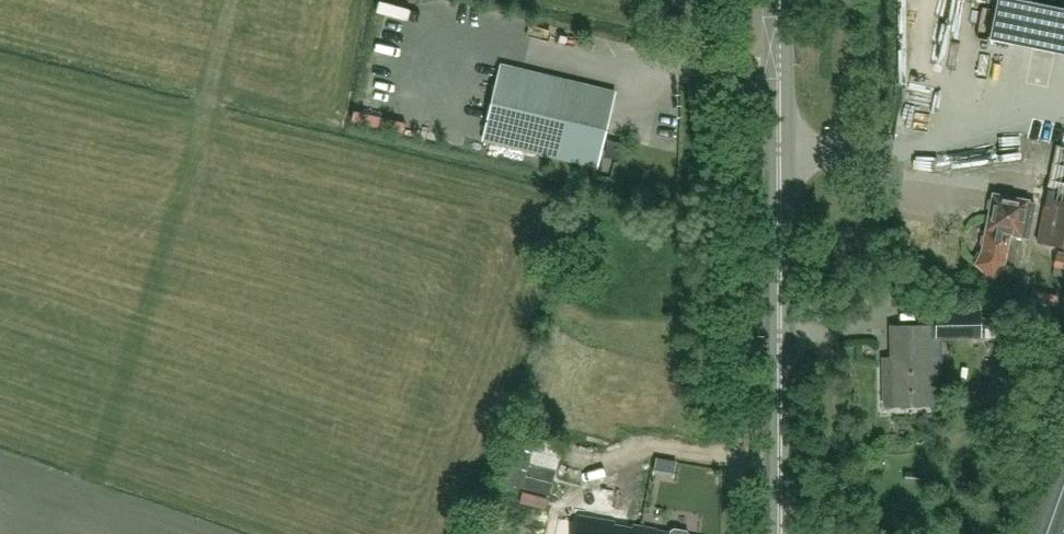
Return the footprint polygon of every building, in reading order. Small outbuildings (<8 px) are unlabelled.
[(989,39),(1063,54),(1063,8),(1025,0),(997,0),(989,39)] [(502,64),(483,141),(597,168),(616,92),(502,64)] [(1058,146),(1038,242),(1063,248),(1063,147),(1058,146)] [(1029,237),(1036,204),(1028,202),(1028,201),(994,194),(983,251),(977,263),(988,273),(995,275),(1004,262),(1010,233),(1029,237)] [(929,355),(929,337),(981,336),(980,309),(921,310),(921,324),(891,325),(892,362),(883,363),(884,404),(930,403),(930,405),(943,405),(942,354),(929,355)] [(985,317),(985,338),(1007,338),(1007,317),(985,317)] [(643,526),(582,515),(578,533),(641,533),(643,526)] [(672,532),(656,529),(656,528),(643,526),(641,533),(672,533),(672,532)]
